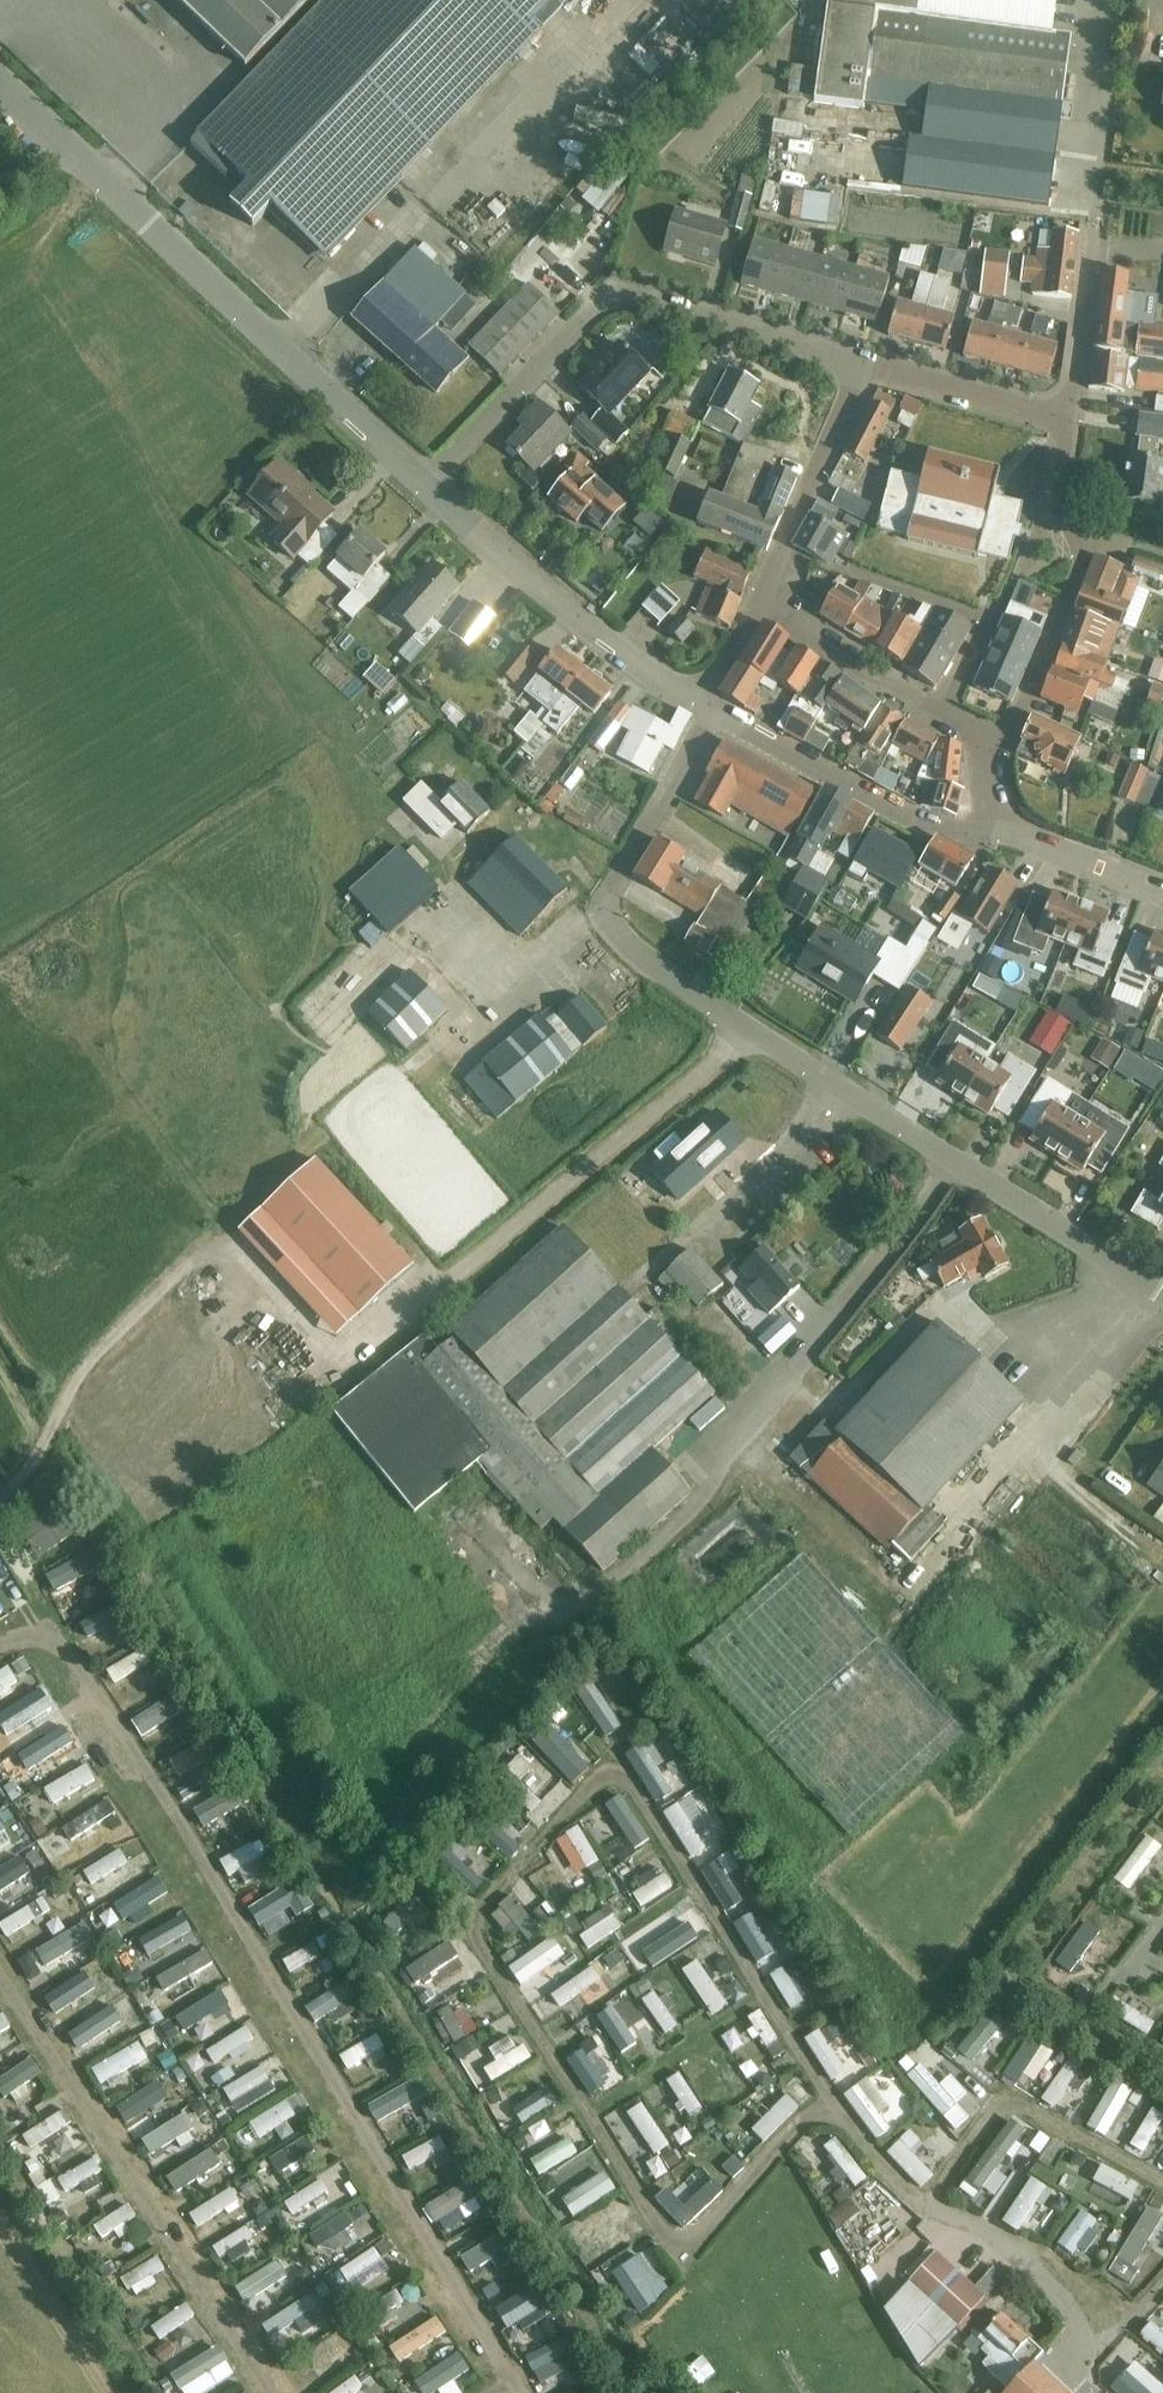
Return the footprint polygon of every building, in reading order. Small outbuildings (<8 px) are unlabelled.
[(244,67),(309,0),(174,0),(244,67)] [(198,137),(249,186),(229,207),(250,226),(270,207),(322,256),(569,0),(330,0),(198,137)] [(813,102),(855,108),(869,0),(827,0),(813,102)] [(1054,16),(910,0),(869,0),(855,108),(862,109),(863,104),(925,112),(921,141),(908,139),(902,186),(1048,206),(1059,121),(1066,122),(1067,106),(1061,105),(1071,36),(1051,34),(1054,16)] [(1054,16),(1056,0),(910,0),(1054,16)] [(567,109),(547,128),(554,135),(574,117),(567,109)] [(728,229),(741,233),(750,198),(737,195),(728,229)] [(666,250),(713,264),(723,228),(676,215),(666,250)] [(1020,272),(1073,279),(1078,237),(1053,234),(1050,252),(1038,250),(1036,261),(1022,259),(1020,272)] [(774,294),(787,249),(753,239),(740,285),(774,294)] [(384,285),(433,330),(464,296),(412,249),(380,284),(383,286),(384,285)] [(808,304),(821,259),(787,249),(774,294),(808,304)] [(983,267),(1007,270),(1009,256),(985,253),(983,267)] [(841,313),(854,268),(821,259),(808,304),(841,313)] [(1005,285),(1007,270),(983,267),(981,281),(1005,285)] [(854,268),(841,313),(875,323),(888,278),(854,268)] [(1070,301),(1073,279),(1020,272),(1018,283),(1033,285),(1032,296),(1070,301)] [(1102,284),(1128,287),(1129,275),(1104,272),(1102,284)] [(928,303),(925,312),(916,344),(944,352),(953,320),(941,317),(950,283),(935,278),(933,287),(928,303)] [(928,303),(933,287),(919,283),(914,299),(928,303)] [(1127,295),(1128,287),(1102,284),(1097,320),(1134,325),(1138,297),(1127,295)] [(466,360),(433,330),(384,285),(383,286),(353,320),(435,394),(466,360)] [(518,296),(550,325),(560,315),(528,285),(518,296)] [(540,336),(550,325),(518,296),(508,306),(540,336)] [(916,344),(925,312),(897,304),(887,336),(916,344)] [(1003,324),(1008,308),(994,304),(989,320),(1003,324)] [(530,346),(540,336),(508,306),(498,317),(530,346)] [(1008,308),(1003,324),(1017,328),(1021,312),(1008,308)] [(1031,332),(1045,336),(1049,320),(1035,316),(1031,332)] [(520,357),(530,346),(498,317),(488,327),(520,357)] [(1134,325),(1097,320),(1094,349),(1131,354),(1133,339),(1138,340),(1136,357),(1162,360),(1162,330),(1134,326),(1134,325)] [(992,366),(1001,334),(972,326),(963,357),(992,366)] [(510,367),(520,357),(488,327),(478,338),(510,367)] [(1019,373),(1028,341),(1001,334),(992,366),(1019,373)] [(500,378),(510,367),(478,338),(468,348),(500,378)] [(1028,341),(1019,373),(1047,381),(1057,349),(1028,341)] [(627,433),(609,416),(649,374),(621,347),(598,370),(601,373),(594,380),(589,375),(577,388),(602,412),(592,423),(615,445),(627,433)] [(1162,394),(1162,365),(1093,356),(1088,389),(1123,393),(1123,389),(1162,394)] [(747,429),(750,431),(760,411),(748,405),(757,387),(728,372),(702,425),(740,443),(747,429)] [(907,382),(899,409),(916,414),(923,387),(907,382)] [(843,456),(863,465),(890,413),(895,401),(876,393),(870,404),(843,456)] [(508,449),(531,471),(568,432),(539,404),(526,418),(532,424),(508,449)] [(662,430),(689,443),(697,426),(670,413),(662,430)] [(571,427),(597,452),(607,441),(581,416),(571,427)] [(1162,442),(1162,420),(1138,417),(1135,438),(1139,439),(1136,460),(1127,458),(1121,503),(1159,508),(1162,480),(1162,463),(1154,462),(1157,441),(1162,442)] [(656,472),(673,479),(687,444),(670,437),(656,472)] [(696,523),(764,552),(795,479),(769,468),(774,454),(743,444),(722,494),(733,499),(731,504),(707,495),(696,523)] [(997,474),(998,475),(999,473),(926,455),(925,456),(926,456),(920,481),(891,473),(876,530),(907,538),(906,541),(977,559),(978,556),(1007,563),(1022,506),(991,498),(997,474)] [(622,504),(595,482),(585,468),(588,465),(576,456),(564,468),(569,475),(548,500),(575,524),(583,515),(597,529),(622,504)] [(310,496),(309,497),(296,485),(299,481),(280,464),(249,498),(284,529),(272,543),(293,561),(296,558),(310,570),(338,539),(324,526),(333,516),(310,496)] [(831,505),(863,522),(871,506),(849,495),(854,484),(834,474),(828,485),(839,490),(831,505)] [(793,546),(829,566),(845,536),(809,517),(793,546)] [(353,591),(368,604),(390,579),(376,566),(384,557),(359,534),(337,559),(350,570),(339,582),(352,593),(353,591)] [(694,578),(741,597),(750,573),(705,552),(694,578)] [(1074,612),(1120,630),(1133,594),(1138,579),(1121,573),(1123,568),(1094,557),(1074,612)] [(1136,558),(1130,572),(1161,584),(1162,580),(1162,568),(1136,558)] [(413,638),(424,648),(441,629),(430,619),(457,589),(430,565),(390,610),(417,634),(413,638)] [(1019,582),(1009,603),(1026,610),(1035,589),(1019,582)] [(862,599),(870,587),(860,583),(854,594),(858,596),(856,599),(836,588),(819,617),(844,631),(862,599)] [(643,608),(660,624),(679,604),(661,587),(642,608),(643,608)] [(696,616),(729,629),(740,600),(707,587),(696,616)] [(871,647),(890,615),(873,605),(882,591),(870,587),(862,599),(844,631),(871,647)] [(448,634),(469,651),(494,620),(473,603),(448,634)] [(991,646),(1028,661),(1039,632),(1044,618),(1009,603),(1003,618),(991,646)] [(902,665),(935,611),(922,606),(914,620),(910,617),(906,624),(890,614),(890,615),(871,647),(902,665)] [(935,611),(902,665),(900,668),(935,689),(970,630),(935,611)] [(1107,664),(1120,630),(1074,612),(1062,647),(1094,659),(1105,663),(1107,664)] [(668,632),(682,644),(694,631),(681,619),(668,632)] [(719,695),(755,715),(762,702),(752,697),(787,640),(764,624),(719,695)] [(497,672),(514,685),(536,658),(520,644),(497,672)] [(795,696),(818,663),(793,645),(787,654),(781,651),(760,685),(771,692),(777,683),(795,696)] [(1009,703),(1028,661),(991,646),(974,688),(1009,703)] [(1155,663),(1162,666),(1162,647),(1160,646),(1155,663)] [(1101,674),(1105,663),(1094,659),(1062,647),(1054,669),(1122,694),(1127,684),(1101,674)] [(390,683),(404,669),(384,649),(370,663),(390,683)] [(522,750),(584,673),(557,652),(523,692),(542,708),(535,717),(530,713),(513,733),(526,743),(521,750),(522,750)] [(822,710),(825,705),(843,679),(820,664),(808,682),(813,685),(804,699),(797,709),(792,718),(784,732),(803,742),(809,730),(811,731),(822,710)] [(1114,693),(1054,669),(1052,668),(1050,673),(1039,699),(1065,709),(1061,718),(1073,723),(1084,694),(1110,704),(1114,693)] [(584,673),(522,750),(533,760),(551,739),(543,732),(547,727),(557,735),(581,705),(593,716),(610,695),(584,673)] [(872,721),(881,708),(843,679),(825,705),(840,716),(833,724),(844,732),(851,724),(864,734),(872,721)] [(633,710),(630,713),(618,704),(588,745),(600,754),(620,727),(630,733),(617,758),(648,774),(662,748),(671,753),(690,719),(678,712),(669,728),(641,713),(633,710)] [(895,740),(904,722),(881,708),(872,721),(864,734),(858,744),(846,766),(858,773),(864,762),(873,767),(890,737),(895,740)] [(784,732),(792,718),(785,714),(777,728),(784,732)] [(1036,762),(1065,774),(1080,737),(1032,715),(1015,754),(1036,763),(1036,762)] [(928,763),(939,741),(904,722),(895,740),(891,746),(892,746),(887,755),(895,759),(900,750),(911,755),(910,757),(925,766),(928,763)] [(829,741),(811,731),(809,730),(803,742),(822,753),(829,741)] [(925,766),(919,780),(930,780),(922,808),(955,818),(963,791),(956,789),(960,747),(939,741),(928,763),(925,766)] [(729,804),(788,837),(813,792),(724,743),(707,773),(710,775),(695,803),(722,818),(729,804)] [(1119,797),(1135,803),(1148,771),(1133,764),(1119,797)] [(878,773),(864,765),(858,775),(873,783),(873,782),(878,773)] [(891,792),(898,778),(881,768),(873,782),(891,792)] [(908,801),(919,780),(901,772),(898,778),(891,792),(908,801)] [(465,834),(488,812),(460,783),(438,804),(432,798),(416,813),(428,826),(443,811),(447,815),(439,823),(448,831),(455,824),(465,834)] [(828,839),(832,833),(849,802),(826,789),(788,859),(806,869),(825,837),(828,839)] [(849,802),(832,833),(845,840),(837,854),(848,861),(873,816),(849,802)] [(920,856),(872,829),(846,872),(861,880),(868,870),(900,889),(920,856)] [(467,883),(520,937),(566,891),(513,838),(467,883)] [(920,867),(955,888),(972,860),(937,839),(920,867)] [(722,930),(741,899),(681,862),(684,857),(657,840),(634,877),(662,894),(662,893),(702,917),(697,926),(696,925),(685,942),(723,966),(739,940),(722,930)] [(349,893),(388,935),(437,890),(399,848),(349,893)] [(819,877),(831,884),(834,885),(842,872),(828,863),(819,877)] [(958,916),(989,935),(1018,886),(987,868),(958,916)] [(831,884),(819,877),(819,878),(805,869),(794,887),(819,903),(831,884)] [(945,921),(946,922),(960,900),(948,893),(928,923),(939,930),(945,921)] [(1065,944),(1080,905),(1052,894),(1049,902),(1033,895),(1014,943),(1042,955),(1049,938),(1065,944)] [(1080,905),(1065,944),(1080,950),(1074,967),(1102,978),(1121,930),(1105,924),(1108,916),(1080,905)] [(888,939),(874,961),(821,929),(799,964),(831,984),(827,989),(852,1004),(870,976),(898,993),(927,946),(913,937),(905,949),(888,939)] [(1154,934),(1151,942),(1135,936),(1116,983),(1144,995),(1151,978),(1162,983),(1162,937),(1154,934)] [(368,1013),(405,1051),(446,1011),(409,973),(368,1013)] [(980,977),(973,990),(1015,1013),(1022,1000),(980,977)] [(907,988),(876,1036),(900,1052),(931,1003),(907,988)] [(582,1048),(606,1028),(580,997),(556,1017),(549,1008),(463,1080),(496,1120),(582,1048)] [(1059,1026),(1068,1011),(1053,1001),(1043,1016),(1059,1026)] [(963,1099),(985,1063),(970,1054),(980,1039),(954,1023),(927,1067),(942,1076),(937,1084),(963,1099)] [(1112,1025),(1097,1043),(1111,1055),(1126,1037),(1112,1025)] [(1080,1061),(1093,1039),(1071,1026),(1058,1048),(1080,1061)] [(985,1063),(963,1099),(989,1115),(993,1108),(1008,1117),(1035,1073),(1009,1057),(999,1072),(985,1063)] [(1140,1066),(1125,1057),(1114,1075),(1129,1085),(1140,1066)] [(1056,1156),(1078,1120),(1064,1112),(1073,1097),(1047,1080),(1020,1124),(1035,1133),(1030,1141),(1056,1156)] [(1078,1120),(1056,1156),(1082,1172),(1086,1165),(1101,1174),(1128,1130),(1102,1114),(1093,1129),(1078,1120)] [(652,1173),(677,1200),(718,1163),(693,1135),(652,1173)] [(238,1232),(335,1337),(412,1266),(314,1160),(260,1209),(261,1210),(238,1232)] [(1159,1201),(1143,1191),(1130,1214),(1157,1230),(1162,1219),(1162,1193),(1159,1201)] [(995,1236),(988,1236),(979,1221),(958,1234),(964,1244),(916,1272),(922,1283),(933,1276),(941,1290),(978,1268),(984,1278),(1005,1265),(997,1251),(1000,1245),(995,1236)] [(654,1310),(644,1320),(561,1229),(448,1331),(455,1340),(439,1353),(424,1335),(330,1411),(413,1514),(475,1464),(478,1469),(485,1463),(493,1472),(490,1474),(515,1503),(518,1500),(543,1529),(555,1518),(602,1573),(690,1493),(651,1450),(712,1394),(703,1384),(714,1375),(697,1357),(686,1366),(679,1358),(689,1349),(654,1310)] [(747,1291),(769,1315),(799,1289),(763,1248),(738,1270),(752,1286),(747,1291)] [(680,1291),(697,1309),(721,1286),(688,1251),(657,1280),(673,1298),(680,1291)] [(758,1341),(772,1356),(795,1334),(781,1319),(758,1341)] [(944,1527),(925,1510),(1024,1403),(938,1323),(836,1434),(823,1422),(789,1459),(887,1550),(891,1545),(910,1563),(944,1527)] [(1150,1485),(1162,1495),(1162,1467),(1150,1485)] [(38,1559),(73,1535),(53,1506),(19,1529),(38,1559)] [(463,1506),(454,1516),(468,1529),(478,1519),(463,1506)] [(532,1552),(545,1548),(539,1531),(527,1534),(532,1552)] [(31,1582),(5,1541),(0,1544),(0,1601),(31,1582)] [(55,1591),(109,1562),(101,1547),(47,1576),(55,1591)] [(689,1656),(849,1836),(964,1734),(803,1554),(689,1656)] [(82,1641),(122,1619),(114,1606),(75,1628),(82,1641)] [(493,1672),(528,1626),(515,1616),(480,1662),(493,1672)] [(111,1685),(151,1662),(150,1661),(157,1657),(148,1644),(142,1647),(142,1648),(103,1671),(111,1685)] [(25,1668),(15,1652),(0,1661),(0,1684),(25,1668)] [(25,1693),(18,1681),(0,1692),(0,1708),(25,1693)] [(582,1698),(604,1730),(615,1722),(604,1706),(612,1701),(600,1684),(593,1688),(594,1690),(582,1698)] [(33,1712),(26,1701),(0,1718),(0,1723),(5,1731),(33,1712)] [(144,1741),(178,1720),(170,1707),(136,1729),(144,1741)] [(174,1732),(184,1748),(195,1741),(205,1756),(214,1750),(205,1735),(201,1737),(192,1721),(174,1732)] [(568,1721),(559,1733),(585,1752),(594,1740),(568,1721)] [(46,1741),(11,1763),(18,1775),(38,1762),(42,1769),(52,1763),(48,1756),(53,1753),(46,1741)] [(626,1756),(656,1803),(670,1794),(655,1770),(663,1764),(650,1744),(642,1749),(640,1747),(626,1756)] [(196,1746),(160,1767),(167,1779),(185,1769),(190,1777),(207,1767),(202,1758),(203,1758),(196,1746)] [(496,1779),(530,1813),(540,1803),(519,1783),(530,1771),(517,1758),(496,1779)] [(66,1777),(36,1795),(42,1806),(62,1795),(66,1802),(77,1796),(72,1789),(73,1788),(66,1777)] [(234,1790),(192,1816),(199,1827),(222,1814),(228,1824),(247,1812),(241,1802),(234,1790)] [(638,1825),(616,1792),(604,1799),(612,1811),(608,1815),(613,1823),(618,1820),(626,1833),(638,1825)] [(663,1814),(691,1858),(705,1849),(687,1820),(693,1816),(685,1803),(679,1807),(678,1805),(663,1814)] [(91,1809),(59,1831),(66,1841),(98,1820),(91,1809)] [(478,1831),(507,1859),(517,1849),(488,1821),(478,1831)] [(501,1832),(519,1847),(528,1837),(510,1821),(501,1832)] [(565,1834),(586,1869),(598,1862),(577,1827),(565,1834)] [(264,1837),(223,1862),(230,1874),(272,1849),(264,1837)] [(119,1850),(83,1873),(91,1885),(127,1862),(119,1850)] [(436,1862),(472,1895),(482,1884),(445,1851),(436,1862)] [(23,1869),(17,1859),(0,1870),(0,1885),(23,1869)] [(537,1867),(556,1897),(566,1891),(546,1861),(537,1867)] [(699,1870),(724,1911),(736,1903),(711,1863),(699,1870)] [(1117,1884),(1156,1908),(1162,1896),(1134,1879),(1138,1872),(1128,1866),(1117,1884)] [(640,1907),(671,1887),(664,1875),(632,1895),(640,1907)] [(611,1877),(579,1899),(587,1910),(597,1903),(602,1910),(610,1905),(605,1898),(619,1888),(611,1877)] [(259,1925),(305,1896),(296,1882),(250,1911),(259,1925)] [(142,1890),(117,1904),(123,1915),(148,1901),(142,1890)] [(411,1894),(383,1924),(395,1936),(423,1906),(411,1894)] [(540,1932),(510,1897),(499,1907),(519,1930),(514,1933),(520,1940),(524,1936),(529,1942),(540,1932)] [(0,1923),(0,1925),(6,1935),(30,1920),(33,1925),(39,1921),(36,1917),(42,1914),(34,1901),(0,1923)] [(714,1939),(694,1905),(681,1913),(691,1929),(682,1934),(689,1944),(697,1940),(701,1947),(714,1939)] [(736,1924),(757,1959),(769,1952),(762,1941),(768,1938),(763,1930),(758,1934),(748,1917),(736,1924)] [(178,1919),(135,1944),(143,1958),(186,1933),(178,1919)] [(1069,1973),(1100,1932),(1086,1922),(1056,1963),(1069,1973)] [(670,1970),(645,1936),(633,1945),(658,1979),(670,1970)] [(623,1940),(606,1948),(612,1960),(629,1953),(623,1940)] [(28,1973),(61,1954),(54,1942),(21,1960),(28,1973)] [(448,1942),(405,1971),(415,1985),(422,1980),(425,1985),(432,1980),(429,1976),(458,1957),(448,1942)] [(288,1972),(319,1955),(314,1944),(282,1962),(288,1972)] [(549,1944),(512,1971),(520,1982),(534,1972),(539,1979),(552,1970),(546,1962),(556,1955),(549,1944)] [(205,1951),(156,1980),(163,1992),(189,1977),(192,1982),(198,1979),(195,1974),(212,1964),(205,1951)] [(682,1971),(710,2014),(725,2004),(710,1981),(714,1978),(708,1968),(703,1971),(696,1961),(682,1971)] [(770,1976),(790,2010),(802,2002),(793,1986),(801,1981),(795,1972),(787,1976),(782,1968),(770,1976)] [(189,2021),(247,1993),(239,1977),(181,2005),(189,2021)] [(54,2009),(84,1991),(76,1978),(46,1996),(54,2009)] [(345,1987),(311,2008),(319,2020),(330,2013),(335,2021),(350,2011),(345,2003),(353,1998),(345,1987)] [(600,2020),(629,1998),(621,1988),(610,1996),(606,1990),(600,1995),(604,2000),(592,2009),(600,2020)] [(1127,1989),(1120,2002),(1155,2023),(1162,2011),(1127,1989)] [(641,2001),(665,2034),(676,2026),(653,1993),(641,2001)] [(568,1997),(542,2015),(550,2027),(556,2022),(562,2031),(575,2022),(570,2013),(576,2009),(568,1997)] [(874,2039),(867,2019),(854,2024),(845,2000),(831,2005),(847,2049),(874,2039)] [(1112,2015),(1146,2035),(1153,2023),(1120,2003),(1112,2015)] [(635,2006),(605,2028),(613,2039),(631,2026),(635,2030),(642,2026),(638,2021),(643,2017),(635,2006)] [(437,2013),(454,2043),(465,2036),(475,2030),(470,2021),(467,2023),(460,2010),(453,2014),(448,2007),(437,2013)] [(784,2052),(759,2011),(747,2018),(753,2028),(747,2032),(753,2040),(758,2037),(772,2059),(784,2052)] [(989,2012),(956,2051),(971,2063),(1004,2024),(989,2012)] [(0,2017),(0,2033),(9,2028),(2,2015),(0,2017)] [(76,2047),(110,2028),(103,2016),(69,2035),(76,2047)] [(245,2028),(206,2053),(213,2064),(252,2039),(245,2028)] [(804,2040),(831,2082),(845,2073),(828,2046),(834,2043),(826,2030),(820,2033),(819,2031),(804,2040)] [(368,2038),(340,2053),(347,2065),(363,2056),(367,2063),(378,2057),(368,2038)] [(1029,2038),(1004,2076),(1016,2083),(1029,2063),(1035,2067),(1041,2059),(1035,2055),(1041,2045),(1029,2038)] [(491,2082),(531,2058),(523,2046),(484,2070),(491,2082)] [(131,2047),(94,2068),(101,2081),(139,2059),(131,2047)] [(567,2061),(590,2096),(604,2087),(580,2052),(567,2061)] [(1072,2056),(1041,2100),(1052,2108),(1069,2084),(1079,2091),(1092,2073),(1082,2066),(1084,2064),(1072,2056)] [(41,2074),(31,2059),(0,2080),(0,2093),(4,2099),(41,2074)] [(920,2075),(952,2103),(963,2090),(931,2062),(920,2075)] [(260,2068),(223,2091),(231,2105),(255,2091),(258,2095),(264,2091),(262,2087),(269,2082),(260,2068)] [(751,2079),(775,2113),(786,2105),(762,2071),(751,2079)] [(696,2104),(679,2076),(668,2083),(685,2111),(696,2104)] [(844,2096),(876,2140),(890,2129),(879,2114),(887,2108),(866,2079),(844,2096)] [(381,2120),(423,2096),(414,2081),(372,2105),(381,2120)] [(1111,2086),(1086,2124),(1098,2132),(1112,2110),(1119,2115),(1128,2102),(1121,2097),(1123,2093),(1111,2086)] [(521,2123),(555,2101),(547,2089),(514,2111),(521,2123)] [(145,2090),(119,2106),(126,2117),(139,2109),(142,2114),(151,2108),(148,2104),(152,2101),(145,2090)] [(643,2137),(668,2120),(652,2097),(627,2114),(643,2137)] [(285,2101),(254,2121),(262,2132),(264,2131),(270,2139),(282,2131),(276,2122),(292,2112),(285,2101)] [(714,2112),(733,2141),(744,2134),(725,2105),(714,2112)] [(30,2149),(71,2122),(63,2111),(22,2137),(30,2149)] [(1147,2116),(1132,2145),(1144,2151),(1148,2143),(1156,2147),(1162,2134),(1155,2130),(1159,2122),(1147,2116)] [(176,2120),(144,2140),(152,2152),(183,2132),(176,2120)] [(884,2148),(918,2184),(928,2175),(908,2153),(916,2146),(907,2136),(899,2143),(895,2138),(884,2148)] [(306,2137),(269,2160),(278,2175),(289,2168),(292,2174),(300,2169),(296,2164),(315,2152),(306,2137)] [(439,2137),(402,2158),(409,2170),(433,2157),(436,2163),(449,2156),(439,2137)] [(680,2145),(701,2173),(712,2166),(703,2154),(708,2150),(699,2138),(694,2142),(691,2138),(680,2145)] [(538,2175),(576,2153),(568,2139),(530,2161),(538,2175)] [(210,2150),(166,2179),(175,2194),(196,2180),(199,2185),(207,2180),(204,2175),(220,2165),(210,2150)] [(65,2193),(102,2171),(94,2159),(58,2181),(65,2193)] [(1084,2184),(1097,2167),(1086,2159),(1080,2166),(1077,2165),(1065,2181),(1068,2183),(1061,2191),(1072,2200),(1070,2203),(1075,2206),(1089,2188),(1084,2184)] [(639,2170),(668,2215),(680,2207),(668,2188),(677,2182),(669,2168),(659,2174),(651,2162),(639,2170)] [(839,2195),(861,2177),(852,2165),(829,2183),(839,2195)] [(351,2189),(367,2180),(360,2167),(344,2176),(351,2189)] [(573,2218),(614,2191),(603,2173),(561,2200),(573,2218)] [(1111,2190),(1139,2204),(1145,2192),(1117,2178),(1111,2190)] [(1031,2179),(1002,2222),(1016,2232),(1035,2203),(1042,2208),(1050,2195),(1044,2190),(1045,2188),(1031,2179)] [(320,2181),(284,2204),(292,2216),(312,2203),(316,2209),(327,2202),(323,2196),(327,2193),(320,2181)] [(1002,2207),(1011,2188),(998,2181),(989,2200),(1002,2207)] [(471,2183),(430,2205),(436,2217),(461,2204),(465,2213),(480,2205),(475,2196),(478,2195),(471,2183)] [(230,2189),(189,2215),(196,2227),(224,2210),(228,2215),(239,2208),(235,2203),(238,2201),(230,2189)] [(101,2239),(135,2217),(128,2206),(94,2228),(101,2239)] [(871,2259),(914,2224),(901,2208),(858,2242),(871,2259)] [(1083,2211),(1060,2242),(1071,2250),(1076,2242),(1083,2247),(1090,2238),(1083,2233),(1093,2218),(1083,2211)] [(1151,2247),(1158,2214),(1144,2211),(1137,2244),(1151,2247)] [(345,2215),(310,2236),(317,2248),(327,2242),(332,2250),(342,2244),(336,2236),(352,2226),(345,2215)] [(590,2267),(630,2242),(622,2230),(621,2230),(616,2221),(585,2241),(590,2249),(582,2254),(590,2267)] [(245,2227),(212,2248),(219,2259),(226,2254),(230,2261),(241,2254),(237,2248),(252,2238),(245,2227)] [(979,2260),(990,2241),(977,2234),(966,2253),(979,2260)] [(468,2270),(502,2250),(494,2237),(460,2258),(468,2270)] [(1129,2277),(1135,2244),(1122,2241),(1115,2274),(1129,2277)] [(903,2279),(956,2329),(984,2297),(928,2247),(904,2274),(906,2276),(903,2279)] [(373,2249),(340,2271),(347,2283),(381,2260),(373,2249)] [(157,2257),(120,2280),(127,2291),(134,2287),(138,2294),(155,2284),(150,2277),(164,2269),(157,2257)] [(614,2274),(640,2313),(654,2304),(636,2277),(643,2272),(635,2260),(614,2274)] [(245,2300),(279,2277),(271,2266),(238,2288),(245,2300)] [(540,2283),(530,2290),(542,2306),(552,2299),(540,2283)] [(395,2290),(361,2313),(368,2324),(403,2302),(395,2290)] [(549,2318),(532,2292),(519,2300),(537,2326),(549,2318)] [(308,2296),(261,2327),(269,2339),(299,2320),(304,2327),(314,2320),(310,2313),(316,2309),(308,2296)] [(164,2336),(193,2316),(185,2305),(156,2326),(164,2336)] [(996,2317),(989,2310),(970,2331),(985,2346),(980,2351),(988,2358),(982,2364),(1007,2387),(1002,2392),(1061,2392),(1030,2363),(1040,2352),(999,2314),(996,2317)] [(1162,2355),(1162,2334),(1150,2323),(1140,2334),(1162,2355)] [(426,2326),(390,2353),(398,2363),(433,2337),(426,2326)] [(532,2371),(575,2349),(569,2336),(526,2358),(532,2371)] [(324,2346),(294,2367),(302,2378),(319,2366),(322,2370),(333,2362),(330,2358),(332,2357),(324,2346)] [(180,2392),(227,2362),(217,2347),(170,2377),(180,2392)] [(416,2383),(423,2392),(426,2392),(456,2372),(448,2360),(416,2383)] [(1157,2363),(1146,2375),(1155,2384),(1147,2392),(1162,2392),(1162,2368),(1157,2363)] [(363,2388),(354,2377),(332,2392),(356,2392),(363,2388)]
